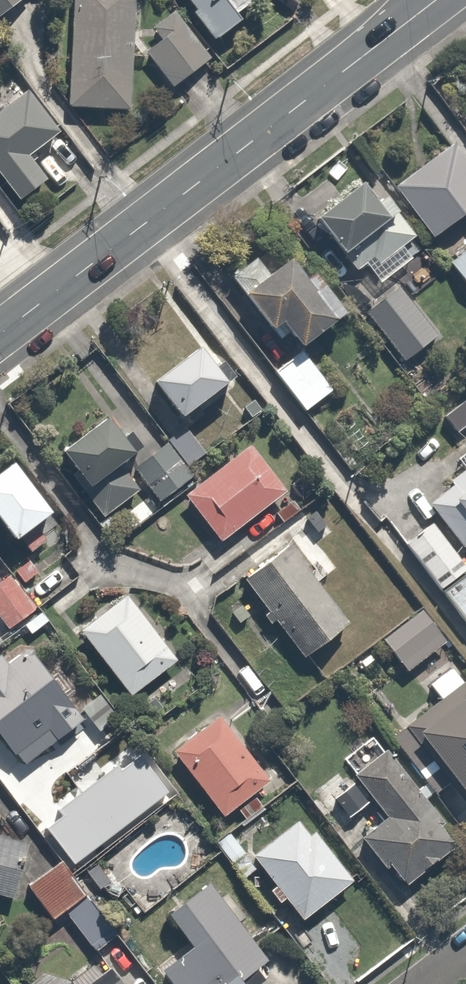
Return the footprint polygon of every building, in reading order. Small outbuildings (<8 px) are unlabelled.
[(15,0),(0,0),(0,12),(15,0)] [(59,107),(115,112),(125,0),(69,0),(59,107)] [(211,36),(237,15),(225,0),(183,0),(211,36)] [(178,20),(139,52),(168,87),(207,55),(178,20)] [(0,95),(0,179),(15,198),(46,174),(24,146),(53,123),(19,80),(0,95)] [(451,140),(386,189),(425,240),(451,220),(463,236),(465,233),(465,160),(451,140)] [(359,179),(309,219),(363,289),(414,249),(359,179)] [(285,247),(237,284),(288,349),(296,343),(336,312),(285,247)] [(447,260),(465,288),(465,247),(447,260)] [(396,282),(359,311),(395,357),(432,328),(396,282)] [(221,375),(193,338),(143,374),(171,412),(221,375)] [(331,388),(296,343),(288,349),(265,367),(300,412),(331,388)] [(132,449),(101,409),(45,452),(95,517),(138,483),(125,466),(119,458),(132,449)] [(132,449),(119,458),(125,466),(138,483),(146,493),(199,453),(172,418),(132,449)] [(283,488),(244,440),(173,497),(211,545),(283,488)] [(451,455),(458,465),(415,498),(430,519),(456,552),(465,545),(465,444),(451,455)] [(23,548),(56,520),(0,453),(0,520),(23,548)] [(456,552),(430,519),(397,544),(430,586),(457,565),(463,561),(456,552)] [(290,541),(236,581),(293,658),(347,618),(290,541)] [(1,630),(37,604),(9,563),(0,570),(0,628),(1,630)] [(430,586),(465,634),(465,578),(457,565),(430,586)] [(127,591),(74,634),(122,692),(175,649),(127,591)] [(445,640),(421,608),(376,641),(400,673),(445,640)] [(0,648),(0,745),(13,762),(77,714),(18,635),(0,648)] [(411,723),(462,790),(465,787),(465,682),(411,723)] [(221,711),(168,750),(217,816),(270,777),(221,711)] [(451,839),(375,736),(309,785),(337,824),(368,801),(380,817),(356,834),(392,882),(451,839)] [(48,757),(5,788),(44,842),(87,811),(48,757)] [(241,877),(255,866),(296,917),(350,874),(302,814),(248,858),(222,826),(209,837),(241,877)] [(0,836),(0,896),(3,897),(15,842),(0,836)] [(86,948),(113,929),(61,856),(21,885),(44,916),(56,908),(86,948)] [(205,883),(161,914),(187,950),(158,970),(168,983),(240,983),(234,975),(258,958),(205,883)] [(87,983),(121,983),(109,968),(87,983)]
